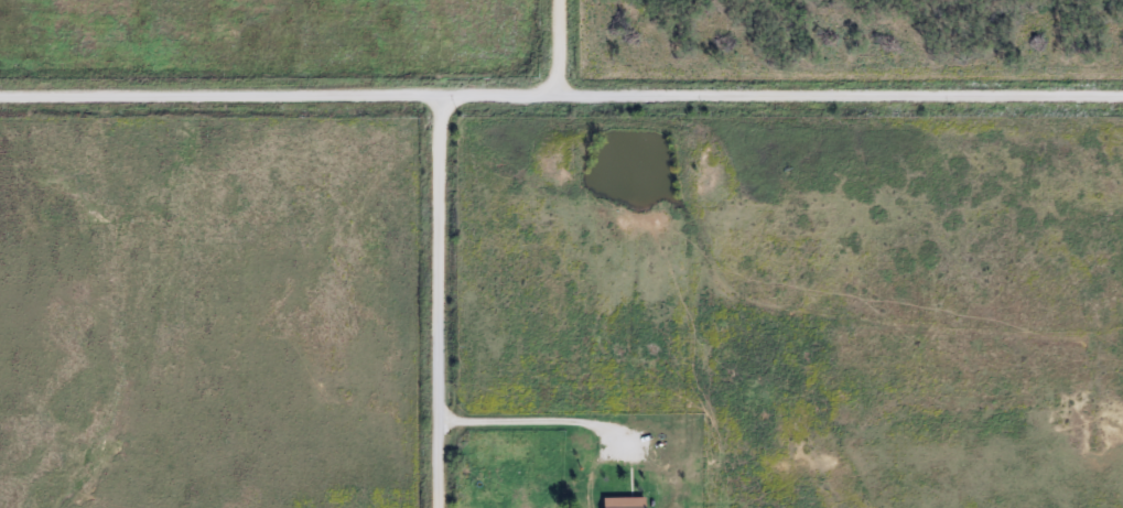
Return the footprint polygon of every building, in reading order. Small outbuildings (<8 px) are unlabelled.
[(643,498),(601,498),(601,507),(643,507),(643,498)]
